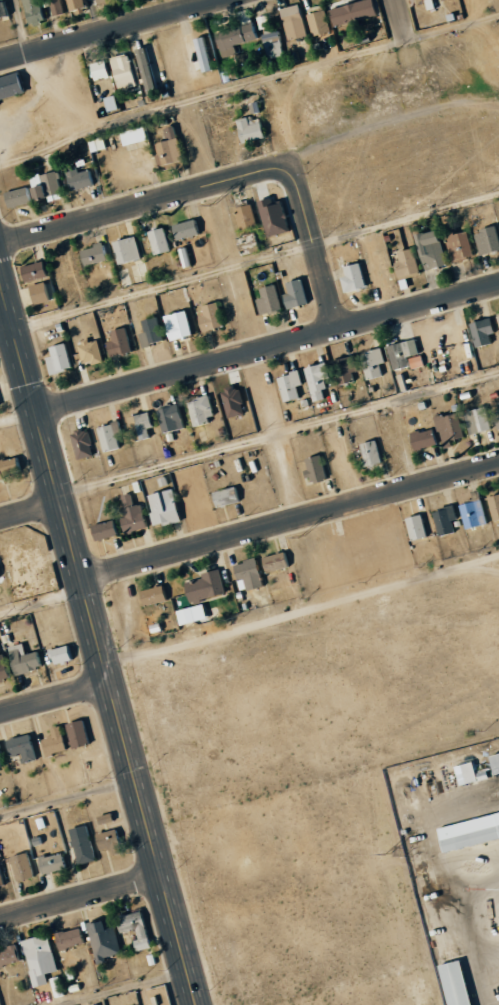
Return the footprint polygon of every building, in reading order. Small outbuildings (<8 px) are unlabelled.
[(46,21),(42,0),(26,0),(31,24),(46,21)] [(57,16),(67,14),(63,0),(53,0),(57,16)] [(93,8),(90,0),(73,0),(77,13),(93,8)] [(331,25),(373,15),(370,0),(363,0),(327,8),(331,25)] [(439,0),(423,0),(424,8),(440,6),(439,0)] [(10,17),(6,1),(0,2),(0,19),(10,17)] [(304,36),(298,4),(279,8),(285,40),(304,36)] [(328,32),(324,10),(306,13),(309,35),(328,32)] [(276,30),(272,13),(256,16),(259,34),(276,30)] [(213,32),(219,58),(234,54),(232,45),(256,39),(252,23),(213,32)] [(282,56),(281,46),(279,46),(277,31),(261,34),(265,58),(282,56)] [(212,69),(203,36),(191,39),(200,72),(212,69)] [(146,93),(163,90),(156,44),(145,46),(147,60),(141,61),(146,93)] [(128,54),(109,57),(114,90),(133,87),(128,54)] [(91,81),(106,77),(102,60),(87,63),(91,81)] [(15,72),(0,76),(0,99),(21,94),(15,72)] [(115,109),(113,95),(102,97),(104,111),(115,109)] [(238,142),(262,138),(258,118),(246,120),(246,117),(234,119),(238,142)] [(121,145),(145,140),(141,126),(117,131),(121,145)] [(179,160),(172,126),(162,128),(163,133),(166,133),(167,138),(153,141),(158,164),(179,160)] [(68,191),(91,186),(87,169),(76,172),(75,168),(63,171),(68,191)] [(46,201),(61,199),(59,191),(66,190),(62,170),(29,176),(33,199),(45,197),(46,201)] [(1,192),(5,208),(31,202),(27,186),(1,192)] [(265,237),(287,231),(278,197),(256,203),(265,237)] [(239,231),(255,226),(248,203),(232,208),(239,231)] [(175,241),(198,232),(192,218),(169,226),(175,241)] [(498,249),(498,244),(493,225),(471,232),(479,255),(498,249)] [(168,251),(164,227),(146,230),(150,254),(168,251)] [(443,266),(436,229),(414,234),(422,270),(443,266)] [(443,236),(451,263),(473,256),(464,229),(443,236)] [(138,259),(133,235),(110,241),(116,264),(138,259)] [(81,266),(105,260),(101,244),(78,250),(81,266)] [(391,262),(395,280),(417,275),(411,248),(394,251),(397,261),(391,262)] [(48,275),(43,260),(16,267),(21,283),(48,275)] [(341,293),(364,287),(358,262),(341,266),(344,276),(338,277),(341,293)] [(286,293),(280,295),(284,309),(307,303),(300,278),(283,283),(286,293)] [(280,309),(274,284),(256,288),(258,297),(253,298),(257,314),(280,309)] [(198,330),(222,327),(219,302),(199,305),(200,315),(196,316),(198,330)] [(160,316),(167,341),(190,335),(183,310),(160,316)] [(105,316),(96,319),(103,342),(108,340),(106,331),(109,330),(105,316)] [(150,343),(162,340),(156,316),(144,319),(150,343)] [(472,347),(490,344),(489,334),(491,334),(489,318),(468,322),(472,347)] [(109,340),(103,342),(107,357),(131,351),(124,326),(106,331),(109,340)] [(420,365),(414,338),(384,345),(390,372),(420,365)] [(101,361),(96,340),(76,344),(81,365),(101,361)] [(69,370),(65,343),(47,346),(49,356),(44,357),(46,373),(69,370)] [(364,380),(384,375),(377,348),(358,353),(364,380)] [(331,360),(335,384),(359,380),(355,356),(331,360)] [(321,390),(325,389),(322,379),(327,378),(323,362),(302,368),(311,402),(323,399),(321,390)] [(295,386),(300,385),(297,371),(275,376),(281,402),(297,398),(295,386)] [(243,413),(237,387),(219,392),(226,418),(243,413)] [(206,417),(212,416),(208,395),(185,399),(190,426),(207,423),(206,417)] [(183,427),(177,403),(154,408),(160,433),(183,427)] [(463,411),(469,434),(489,429),(483,406),(463,411)] [(149,437),(146,428),(149,427),(146,411),(125,417),(131,442),(149,437)] [(458,417),(448,419),(447,414),(433,417),(438,442),(462,437),(458,417)] [(118,449),(117,436),(119,436),(118,423),(97,425),(99,451),(118,449)] [(407,435),(413,452),(434,444),(429,427),(407,435)] [(73,433),(77,458),(95,455),(91,430),(73,433)] [(361,467),(380,463),(375,440),(357,443),(361,467)] [(328,452),(305,457),(310,482),(333,477),(328,452)] [(20,457),(0,463),(0,479),(24,472),(20,457)] [(209,492),(213,508),(239,501),(234,486),(209,492)] [(153,527),(178,521),(170,489),(145,495),(153,527)] [(201,491),(184,497),(190,515),(207,510),(201,491)] [(484,498),(491,520),(498,518),(498,493),(484,498)] [(485,524),(479,499),(456,505),(462,530),(485,524)] [(120,531),(143,530),(142,504),(119,505),(120,531)] [(452,533),(448,507),(429,511),(434,536),(452,533)] [(402,518),(408,541),(424,536),(418,514),(402,518)] [(420,516),(425,536),(432,534),(427,514),(420,516)] [(89,526),(93,541),(116,534),(111,520),(89,526)] [(287,567),(284,553),(259,556),(262,572),(287,567)] [(231,564),(236,591),(259,587),(254,559),(231,564)] [(223,593),(217,569),(198,573),(200,580),(182,585),(187,603),(223,593)] [(182,587),(173,588),(173,583),(167,583),(168,598),(180,597),(180,593),(182,593),(182,587)] [(141,606),(164,600),(160,585),(137,591),(141,606)] [(174,610),(177,624),(203,620),(201,605),(174,610)] [(19,675),(45,668),(41,651),(28,655),(25,643),(12,646),(19,675)] [(76,660),(72,645),(53,650),(58,666),(76,660)] [(8,651),(0,652),(0,681),(11,680),(8,651)] [(93,744),(86,719),(69,724),(76,748),(93,744)] [(53,728),(55,736),(45,738),(48,754),(69,751),(64,726),(53,728)] [(37,760),(34,735),(9,738),(11,757),(23,755),(23,762),(37,760)] [(485,756),(490,775),(498,773),(498,753),(485,756)] [(486,779),(484,769),(472,772),(470,762),(452,766),(456,785),(486,779)] [(439,851),(498,838),(498,811),(434,826),(439,851)] [(103,825),(116,821),(113,812),(100,816),(103,825)] [(98,859),(88,824),(70,830),(79,865),(98,859)] [(113,848),(114,854),(124,852),(119,829),(98,833),(102,850),(113,848)] [(18,880),(36,877),(31,852),(14,856),(18,880)] [(68,869),(64,852),(40,857),(44,874),(68,869)] [(119,916),(123,934),(136,931),(141,950),(153,948),(145,910),(119,916)] [(123,953),(114,918),(89,924),(100,965),(109,962),(108,957),(123,953)] [(61,950),(86,944),(82,927),(56,934),(61,950)] [(24,940),(35,987),(49,984),(47,974),(59,972),(50,934),(24,940)] [(22,960),(17,944),(0,949),(0,967),(22,960)] [(457,960),(435,965),(445,1004),(468,1004),(457,960)] [(64,995),(60,977),(52,979),(56,997),(64,995)]
